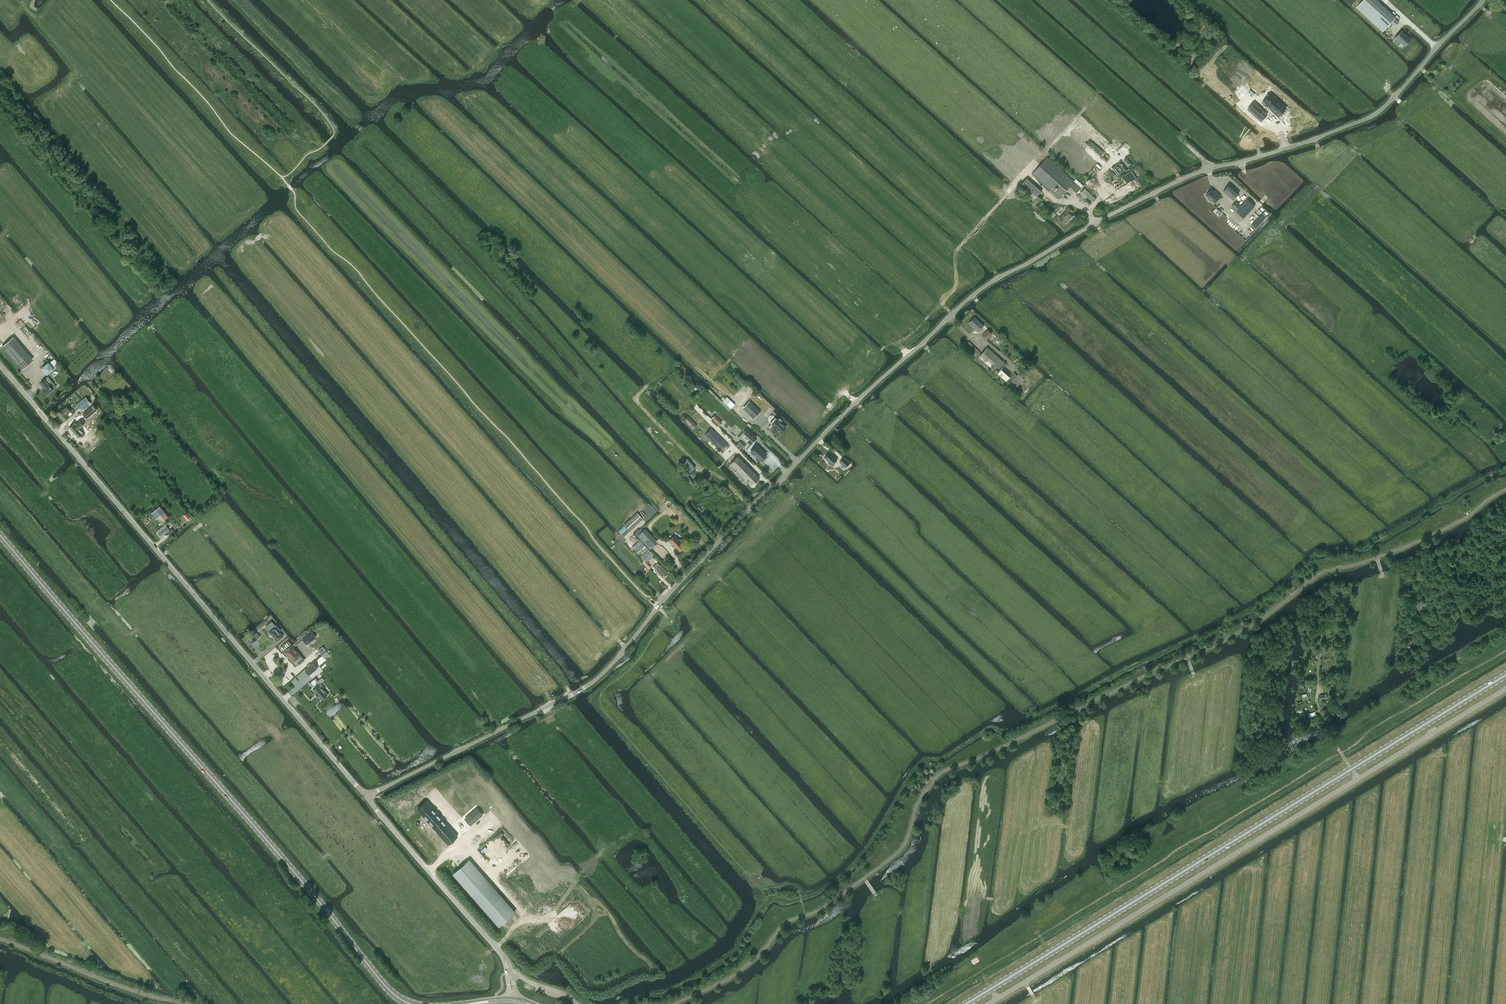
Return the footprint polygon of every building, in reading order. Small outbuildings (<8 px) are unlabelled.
[(1357,7),(1383,31),(1395,17),(1376,0),(1363,0),(1357,7)] [(1396,37),(1393,40),(1399,46),(1402,43),(1405,45),(1411,39),(1401,31),(1396,37)] [(1267,104),(1279,115),(1285,109),(1273,97),(1267,104)] [(1059,198),(1070,186),(1076,192),(1081,188),(1074,182),(1047,157),(1032,174),(1059,198)] [(1018,187),(1033,200),(1036,203),(1041,198),(1037,196),(1041,191),(1026,178),(1018,187)] [(1239,193),(1239,192),(1234,188),(1229,184),(1223,191),(1233,199),(1239,193)] [(1085,201),(1087,199),(1092,203),(1096,199),(1085,188),(1080,193),(1081,193),(1079,195),(1085,201)] [(1214,191),(1211,188),(1205,195),(1209,198),(1208,198),(1211,201),(1211,200),(1215,203),(1217,205),(1222,199),(1220,197),(1221,196),(1215,190),(1214,191)] [(1243,217),(1255,205),(1248,198),(1236,211),(1243,217)] [(1241,206),(1236,201),(1231,207),(1235,211),(1241,206)] [(1048,206),(1043,202),(1039,205),(1050,215),(1053,211),(1048,206)] [(1071,214),(1073,211),(1068,206),(1065,209),(1066,210),(1059,218),(1065,224),(1073,216),(1071,214)] [(1263,213),(1259,217),(1263,221),(1264,221),(1267,217),(1263,213)] [(1263,221),(1259,217),(1251,225),(1255,229),(1263,221)] [(975,316),(969,323),(979,331),(985,325),(983,323),(984,322),(981,319),(980,320),(975,316)] [(992,334),(988,329),(983,335),(987,339),(992,334)] [(12,337),(2,346),(22,369),(32,360),(12,337)] [(966,340),(963,343),(976,356),(979,353),(968,342),(966,340)] [(988,347),(980,356),(998,373),(1002,368),(1006,363),(988,347)] [(54,368),(48,362),(42,368),(47,374),(54,368)] [(1017,385),(1024,378),(1019,374),(1010,384),(1014,389),(1015,388),(1018,391),(1020,388),(1017,385)] [(45,379),(40,383),(44,388),(42,389),(47,394),(56,386),(52,381),(49,384),(45,379)] [(76,404),(82,410),(90,403),(91,403),(86,397),(76,404)] [(69,416),(68,414),(71,411),(67,406),(63,409),(63,408),(57,413),(64,421),(69,416)] [(96,411),(93,406),(83,414),(87,418),(96,411)] [(714,415),(711,418),(718,426),(721,423),(714,415)] [(684,419),(693,429),(697,425),(688,416),(684,419)] [(771,424),(768,427),(770,428),(770,429),(774,433),(775,433),(774,432),(777,429),(780,432),(786,427),(781,422),(782,421),(779,418),(778,419),(777,419),(775,417),(770,423),(771,424)] [(75,422),(70,426),(78,436),(81,434),(82,435),(84,433),(80,427),(83,425),(79,420),(76,423),(75,422)] [(721,450),(727,444),(711,428),(705,435),(721,450)] [(757,437),(750,430),(745,435),(753,442),(757,437)] [(751,453),(760,461),(766,455),(764,453),(765,451),(757,443),(752,449),(753,450),(751,453)] [(825,457),(829,461),(828,463),(832,467),(835,464),(834,463),(837,459),(830,452),(825,457)] [(738,456),(731,463),(740,472),(743,476),(742,476),(739,479),(742,483),(743,482),(746,479),(752,484),(759,477),(738,456)] [(844,457),(840,462),(846,467),(850,463),(844,457)] [(156,509),(152,513),(156,518),(160,515),(161,515),(156,509)] [(161,515),(160,515),(164,520),(168,517),(164,512),(161,515)] [(643,519),(642,518),(637,512),(624,524),(630,531),(643,519)] [(161,536),(169,530),(165,524),(157,531),(161,536)] [(643,530),(637,535),(650,549),(656,543),(643,530)] [(674,535),(669,540),(679,551),(684,546),(681,542),(682,542),(682,541),(680,539),(679,539),(679,540),(674,535)] [(643,559),(643,560),(646,563),(647,562),(654,555),(639,540),(632,547),(643,559)] [(646,563),(643,560),(643,559),(641,561),(648,569),(650,566),(647,562),(646,563)] [(654,566),(653,566),(656,569),(655,570),(662,578),(663,577),(664,577),(666,576),(665,575),(668,573),(661,565),(660,565),(658,562),(654,566)] [(268,631),(269,632),(269,633),(269,634),(269,635),(269,636),(270,636),(271,637),(272,637),(273,636),(277,641),(283,636),(278,631),(279,631),(275,626),(276,626),(275,625),(271,621),(266,626),(269,630),(268,631)] [(312,631),(302,639),(307,644),(316,636),(312,631)] [(253,634),(249,638),(253,643),(257,639),(253,635),(253,634)] [(281,647),(297,666),(305,659),(288,641),(281,647)] [(305,670),(308,673),(309,675),(318,668),(314,664),(313,662),(305,670)] [(321,699),(328,694),(322,688),(323,687),(320,683),(318,685),(315,683),(318,681),(315,678),(309,683),(312,686),(313,686),(315,688),(313,690),(316,693),(315,693),(318,696),(321,699)] [(426,801),(417,809),(448,844),(457,836),(426,801)] [(468,859),(453,873),(499,926),(514,912),(468,859)]
